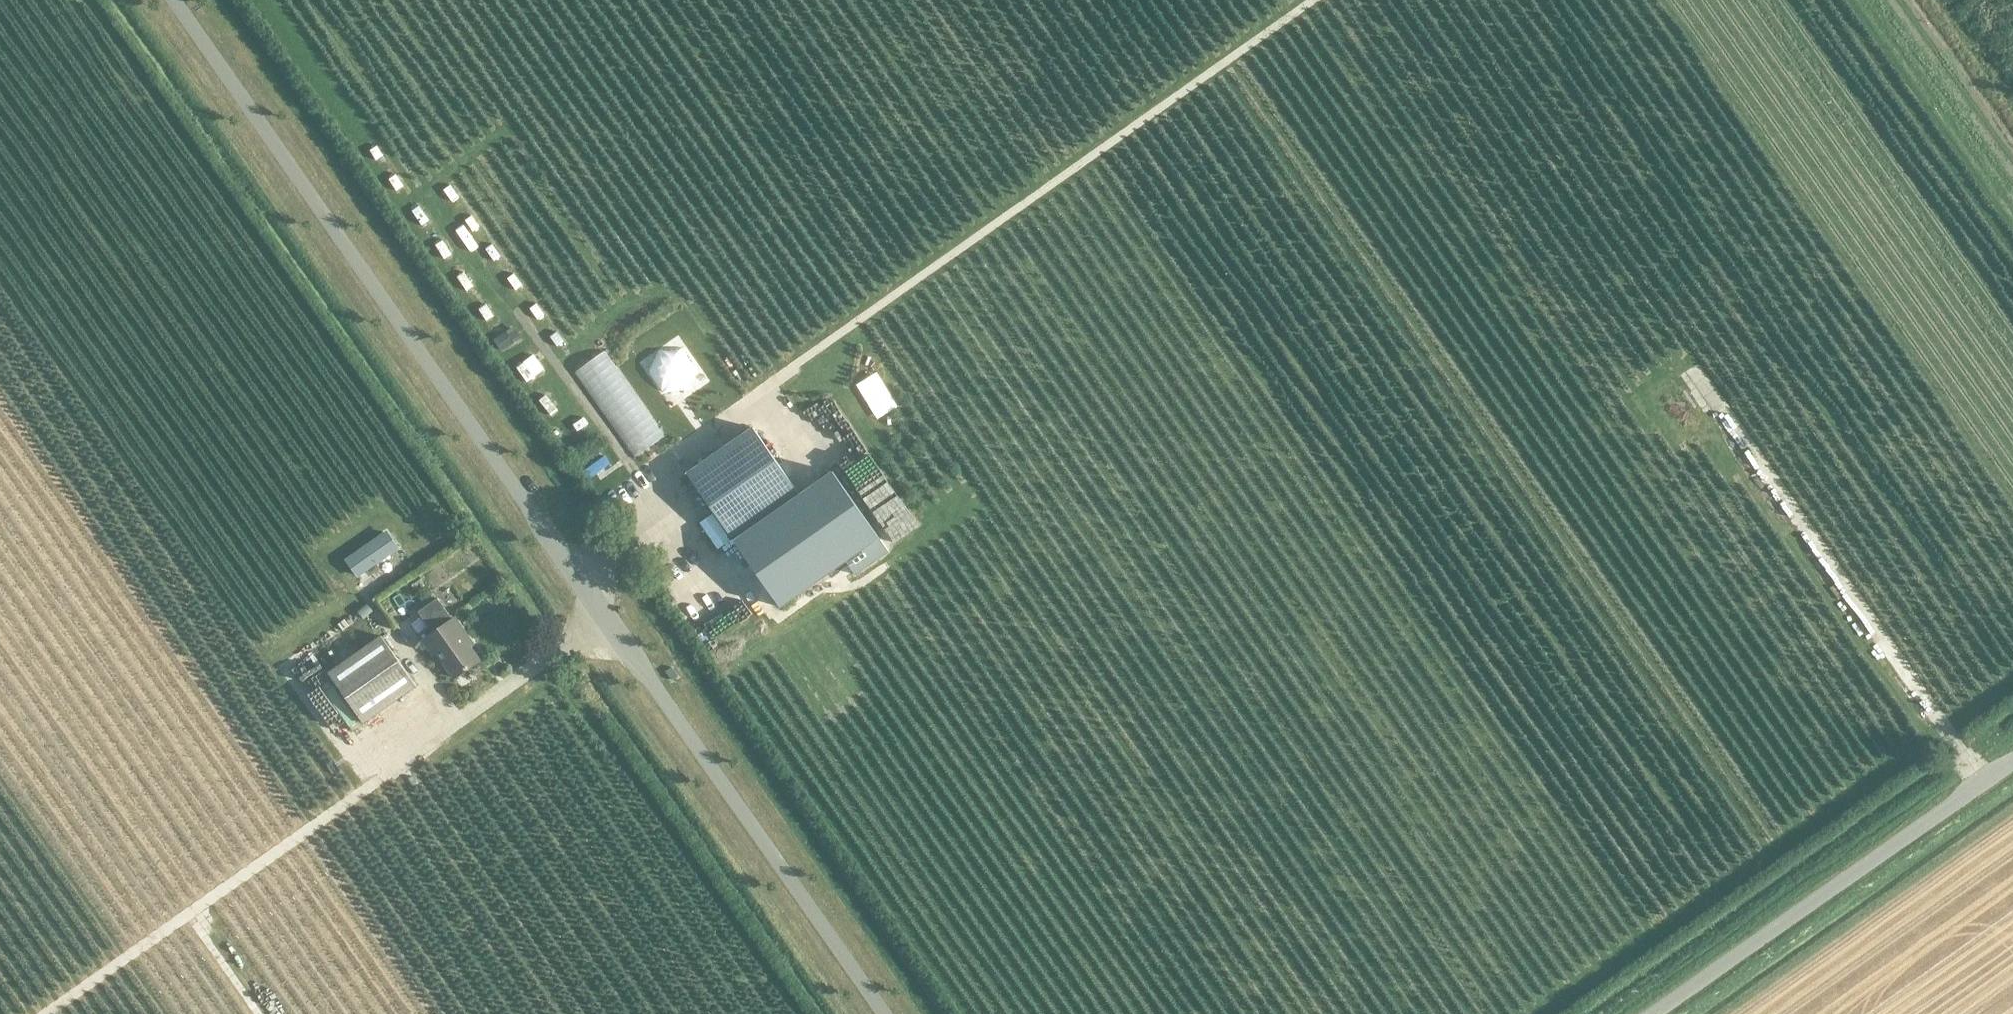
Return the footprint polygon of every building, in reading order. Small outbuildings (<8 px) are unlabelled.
[(452,211),(461,205),(448,187),(440,192),(452,211)] [(475,219),(466,224),(475,240),(484,235),(475,219)] [(491,252),(484,259),(497,271),(503,263),(491,252)] [(515,299),(525,296),(518,277),(508,280),(515,299)] [(535,325),(543,320),(533,304),(525,309),(535,325)] [(491,335),(499,330),(490,315),(482,319),(491,335)] [(549,347),(559,343),(552,327),(542,330),(549,347)] [(530,352),(510,365),(520,382),(541,369),(530,352)] [(634,458),(664,435),(604,352),(574,374),(634,458)] [(540,410),(550,407),(542,388),(533,392),(540,410)] [(687,474),(734,540),(800,494),(753,428),(687,474)] [(800,494),(734,540),(779,605),(878,537),(832,471),(800,494)] [(400,546),(389,531),(349,560),(359,574),(367,569),(370,574),(379,568),(376,564),(400,546)] [(455,678),(480,661),(464,639),(467,636),(455,619),(453,620),(438,598),(418,612),(433,634),(423,641),(433,655),(437,653),(455,678)] [(416,686),(381,637),(329,674),(364,723),(416,686)]
